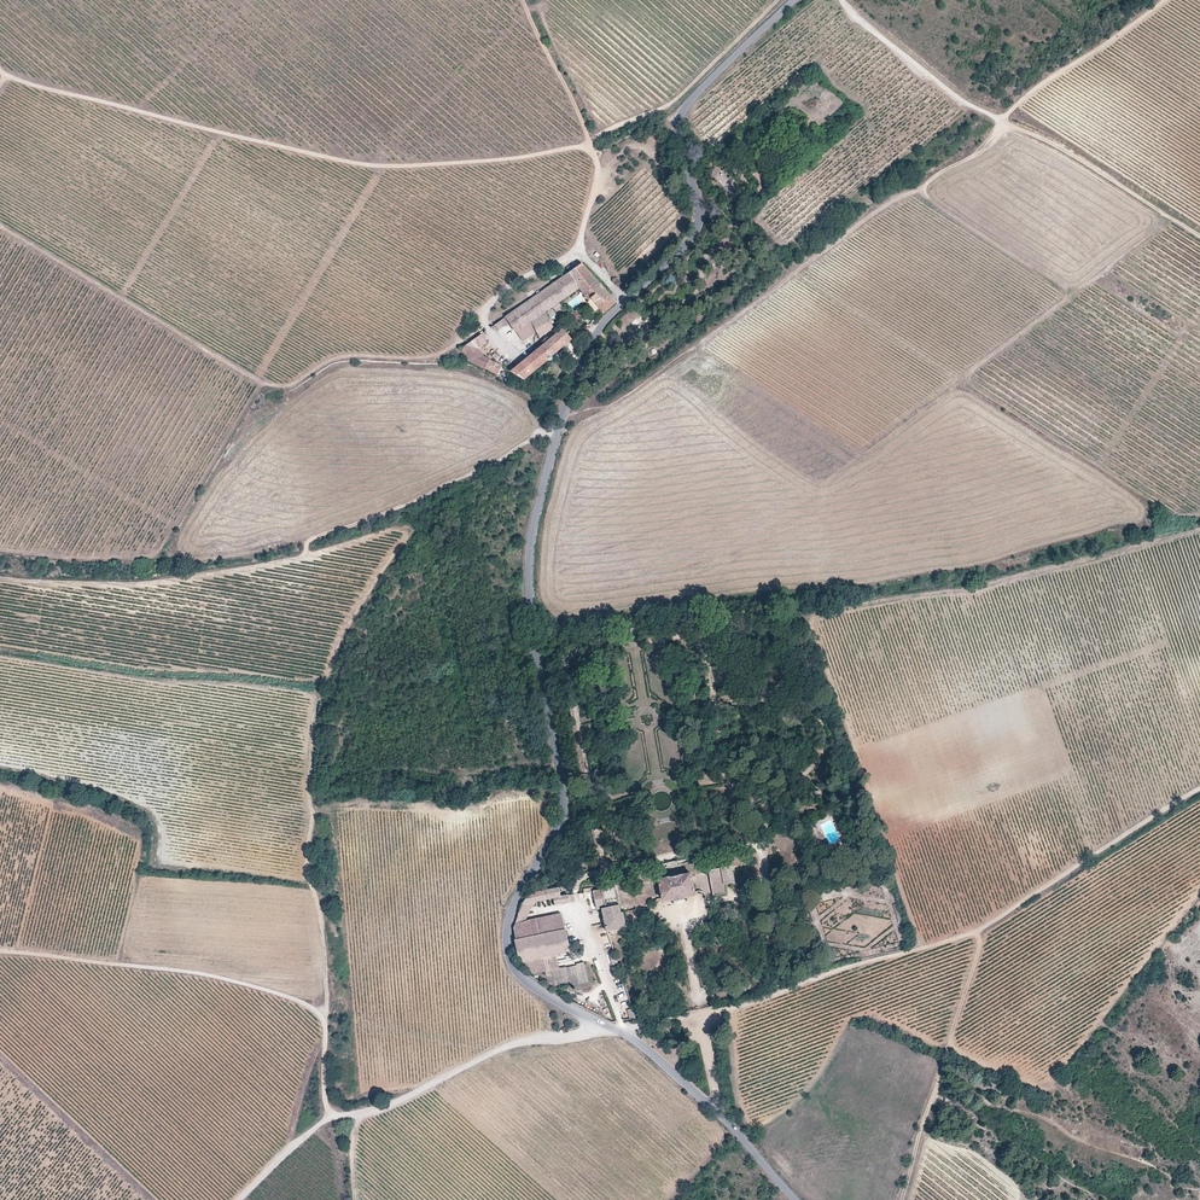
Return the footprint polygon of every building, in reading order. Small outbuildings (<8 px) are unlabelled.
[(602,195),(610,197),(612,192),(604,189),(602,195)] [(617,302),(583,263),(569,273),(570,273),(580,288),(588,300),(592,298),(604,313),(617,302)] [(554,327),(548,316),(546,312),(549,310),(550,310),(559,303),(580,288),(570,273),(569,273),(495,325),(498,330),(510,322),(517,332),(533,321),(537,332),(540,338),(554,327)] [(555,317),(556,315),(556,314),(556,312),(555,311),(554,310),(553,309),(551,309),(550,310),(549,310),(548,311),(548,313),(547,314),(548,316),(549,317),(551,318),(552,318),(554,318),(555,317)] [(577,309),(572,313),(576,320),(581,316),(577,309)] [(537,332),(533,321),(517,332),(523,341),(537,332)] [(572,340),(563,329),(543,345),(544,346),(553,356),(554,355),(572,340)] [(488,342),(482,334),(461,348),(467,356),(479,348),(488,342)] [(553,356),(544,346),(543,345),(515,368),(513,365),(508,370),(525,380),(548,360),(549,361),(550,361),(551,361),(552,361),(553,360),(553,358),(553,356)] [(483,355),(479,348),(467,356),(470,361),(478,365),(483,355)] [(491,359),(483,355),(478,365),(486,369),(491,360),(491,359)] [(502,365),(491,359),(491,360),(486,369),(498,375),(502,365)] [(732,866),(709,870),(713,895),(725,893),(724,884),(735,882),(732,866)] [(671,876),(659,879),(663,900),(673,898),(674,900),(679,899),(684,898),(684,896),(695,894),(691,873),(679,875),(679,876),(675,877),(671,877),(671,876)] [(559,887),(530,893),(524,904),(554,898),(554,901),(555,904),(570,902),(569,895),(561,896),(559,887)] [(603,889),(593,891),(597,910),(601,909),(603,919),(605,928),(606,932),(626,928),(623,911),(621,912),(620,905),(619,905),(614,887),(607,888),(603,889)] [(527,921),(534,906),(523,904),(515,924),(527,921)] [(527,921),(515,924),(514,927),(516,938),(515,939),(519,960),(521,962),(556,954),(570,951),(566,929),(564,929),(561,914),(530,920),(527,921)] [(556,954),(521,962),(528,969),(532,974),(559,968),(556,954)] [(629,1019),(636,1017),(633,1008),(627,1009),(629,1019)]
